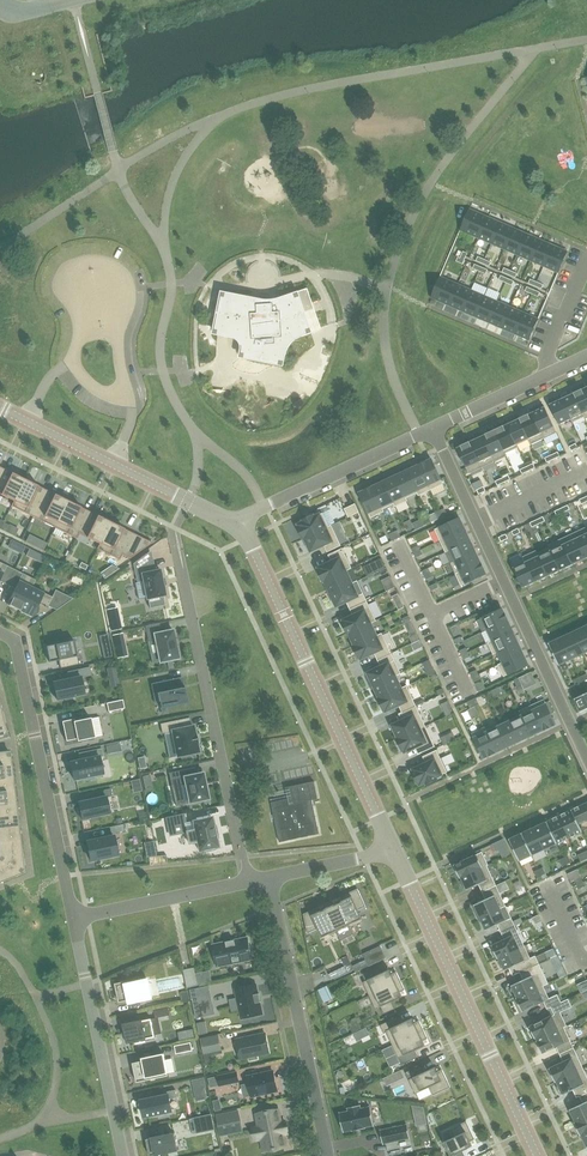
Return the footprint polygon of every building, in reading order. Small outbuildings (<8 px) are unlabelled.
[(478,237),(487,217),(473,211),(465,231),(478,237)] [(491,243),(500,223),(487,217),(478,237),(491,243)] [(513,228),(500,223),(491,243),(504,249),(513,228)] [(526,234),(513,228),(504,249),(518,254),(526,234)] [(526,234),(518,254),(531,260),(539,239),(526,234)] [(539,239),(531,260),(544,266),(552,245),(539,239)] [(552,245),(544,266),(557,271),(566,251),(552,245)] [(435,299),(449,305),(458,284),(444,278),(435,299)] [(471,290),(458,284),(449,305),(462,310),(471,290)] [(223,291),(215,332),(245,338),(241,356),(282,364),(287,339),(311,331),(312,331),(321,328),(307,288),(297,292),(279,297),(280,299),(272,301),(257,298),(257,299),(249,298),(249,296),(223,291)] [(462,310),(475,316),(484,296),(471,290),(462,310)] [(497,301),(484,296),(475,316),(488,322),(497,301)] [(488,322),(501,327),(510,307),(497,301),(488,322)] [(523,313),(510,307),(501,327),(514,333),(523,313)] [(537,319),(523,313),(514,333),(528,339),(537,319)] [(585,387),(574,393),(586,419),(586,418),(586,391),(585,387)] [(586,419),(574,393),(562,398),(573,422),(584,416),(585,419),(586,419)] [(573,422),(562,398),(549,404),(559,425),(571,419),(572,422),(573,422)] [(531,412),(544,438),(557,432),(544,406),(531,412)] [(519,418),(531,444),(544,438),(531,412),(519,418)] [(507,424),(518,447),(517,445),(528,439),(531,444),(519,418),(507,424)] [(518,447),(507,424),(494,430),(506,456),(507,455),(506,453),(518,447)] [(506,456),(494,430),(482,436),(494,461),(506,456)] [(494,461),(482,436),(470,441),(482,467),(494,461)] [(482,467),(470,441),(457,447),(469,473),(482,467)] [(420,465),(419,465),(430,490),(443,484),(432,459),(426,462),(420,465)] [(419,495),(430,490),(419,465),(407,471),(419,495)] [(0,475),(0,494),(13,500),(11,505),(11,506),(25,479),(3,468),(0,475)] [(419,495),(407,471),(396,476),(407,501),(406,498),(417,493),(418,495),(419,495)] [(407,501),(396,476),(384,482),(395,506),(407,501)] [(46,489),(25,479),(11,506),(33,516),(46,489)] [(372,487),(384,512),(384,511),(383,509),(394,504),(395,506),(384,482),(372,487)] [(371,518),(384,512),(372,487),(371,488),(371,487),(365,490),(359,493),(371,518)] [(33,516),(54,527),(68,500),(46,489),(33,516)] [(76,538),(89,511),(68,500),(54,527),(76,538)] [(355,503),(344,508),(348,517),(359,512),(355,503)] [(299,526),(298,527),(303,538),(331,525),(335,523),(329,510),(322,513),(314,517),(313,515),(303,520),(304,522),(298,524),(299,526)] [(89,511),(76,538),(79,533),(99,543),(97,548),(110,521),(89,511)] [(440,541),(464,529),(459,518),(435,529),(440,541)] [(110,521),(97,548),(119,560),(122,554),(130,558),(152,542),(110,521)] [(331,525),(303,538),(303,539),(304,538),(310,551),(324,545),(327,552),(341,545),(331,525)] [(573,533),(585,559),(586,558),(586,532),(585,527),(573,533)] [(445,552),(470,540),(464,529),(440,541),(445,552)] [(560,539),(573,565),(585,559),(573,533),(560,539)] [(560,539),(548,544),(549,547),(560,570),(573,565),(560,539)] [(470,540),(445,552),(450,563),(456,560),(475,551),(470,540)] [(536,550),(548,576),(560,570),(549,547),(537,553),(536,550)] [(26,555),(32,558),(36,551),(29,548),(26,555)] [(323,581),(351,568),(342,548),(328,555),(331,562),(318,568),(319,569),(318,570),(323,581)] [(149,552),(133,563),(137,582),(143,581),(146,597),(147,599),(148,599),(150,608),(165,605),(163,595),(165,595),(163,586),(164,586),(162,578),(160,569),(155,570),(151,550),(149,552)] [(536,550),(523,556),(535,582),(548,576),(536,550)] [(456,560),(450,563),(456,574),(480,562),(475,551),(456,560)] [(535,582),(523,556),(525,562),(513,567),(522,588),(535,582)] [(378,560),(363,567),(367,576),(382,569),(378,560)] [(14,569),(0,562),(0,581),(7,584),(14,569)] [(481,563),(480,562),(456,574),(461,585),(485,574),(483,569),(481,563)] [(104,578),(119,568),(112,565),(101,573),(104,578)] [(324,581),(330,593),(352,583),(346,571),(352,568),(351,568),(323,581),(323,582),(324,581)] [(35,579),(14,569),(7,584),(15,588),(7,604),(19,610),(35,579)] [(52,597),(32,587),(35,580),(35,579),(19,610),(32,616),(40,601),(56,610),(73,598),(55,590),(52,597)] [(352,583),(330,593),(336,606),(349,600),(353,607),(367,600),(363,593),(357,581),(352,583)] [(347,634),(376,620),(367,600),(353,607),(356,614),(343,620),(343,622),(342,622),(347,634)] [(482,618),(477,620),(483,632),(488,629),(507,620),(507,619),(504,613),(502,609),(493,613),(483,617),(482,618)] [(376,621),(376,620),(347,634),(348,634),(349,633),(355,646),(353,646),(354,647),(382,633),(377,635),(371,623),(376,621)] [(493,640),(488,642),(488,643),(512,631),(507,620),(488,629),(493,640)] [(176,647),(177,647),(175,640),(173,630),(161,632),(159,623),(145,626),(148,641),(155,640),(160,662),(179,658),(176,647)] [(586,652),(586,628),(586,626),(574,631),(584,653),(586,652)] [(512,631),(488,643),(493,654),(517,642),(512,631)] [(584,653),(574,631),(561,637),(572,659),(584,653)] [(112,656),(107,633),(99,635),(104,658),(112,656)] [(377,660),(391,653),(382,633),(354,647),(359,658),(360,657),(361,659),(374,653),(377,660)] [(559,665),(572,659),(561,637),(548,643),(559,665)] [(74,640),(45,646),(49,662),(58,660),(60,668),(79,664),(74,640)] [(517,642),(493,654),(498,652),(503,662),(498,664),(498,665),(523,653),(517,642)] [(391,653),(377,660),(381,666),(367,673),(373,685),(398,674),(392,662),(395,660),(391,653)] [(523,653),(498,665),(503,676),(528,665),(523,653)] [(116,665),(106,667),(111,687),(120,685),(116,665)] [(54,687),(51,687),(53,696),(56,695),(57,699),(64,697),(65,700),(73,698),(73,695),(84,693),(81,677),(91,675),(90,666),(67,671),(69,679),(53,683),(54,687)] [(398,674),(373,685),(379,698),(378,699),(407,686),(406,685),(401,688),(396,676),(398,674)] [(525,675),(519,678),(522,684),(523,688),(530,685),(525,675)] [(159,703),(160,708),(188,702),(185,691),(182,692),(179,677),(169,680),(169,679),(155,682),(157,692),(153,693),(155,704),(159,703)] [(399,705),(402,712),(416,706),(407,686),(378,699),(384,711),(385,710),(385,711),(399,705)] [(586,708),(586,693),(574,699),(580,711),(586,708)] [(106,703),(108,711),(124,708),(123,699),(106,703)] [(531,705),(543,730),(544,729),(549,727),(549,726),(555,724),(544,699),(531,705)] [(543,730),(531,705),(519,710),(531,735),(543,730)] [(425,726),(416,706),(402,712),(405,719),(392,725),(398,738),(397,739),(425,726)] [(509,718),(509,719),(519,740),(531,735),(519,710),(519,711),(521,716),(511,721),(509,718)] [(74,718),(62,721),(66,741),(76,738),(77,741),(94,737),(90,717),(74,721),(74,718)] [(507,746),(519,740),(509,719),(497,724),(507,746)] [(195,735),(193,726),(180,729),(178,720),(160,723),(162,733),(172,731),(177,756),(181,755),(181,758),(195,755),(195,752),(198,752),(197,743),(195,734),(195,735)] [(0,725),(0,739),(8,737),(5,724),(4,724),(0,725)] [(484,727),(496,751),(507,746),(497,724),(486,729),(485,727),(484,727)] [(435,746),(425,726),(397,739),(402,751),(404,750),(405,752),(418,746),(421,753),(435,746)] [(495,752),(496,751),(484,727),(471,733),(483,757),(489,755),(495,752)] [(120,744),(106,747),(107,754),(121,751),(120,744)] [(103,756),(102,748),(78,753),(80,760),(70,762),(74,779),(84,777),(85,780),(94,778),(93,775),(102,773),(99,757),(103,756)] [(10,764),(12,764),(10,750),(0,752),(0,765),(10,764)] [(413,771),(412,772),(418,784),(419,783),(420,785),(425,782),(426,784),(437,779),(436,777),(447,772),(437,750),(423,756),(426,763),(413,769),(413,771)] [(10,764),(0,765),(0,778),(13,777),(12,764),(10,764)] [(184,769),(171,772),(173,780),(178,805),(189,802),(191,802),(191,805),(201,803),(201,800),(208,798),(203,773),(196,774),(185,776),(184,769)] [(14,790),(15,790),(13,777),(0,778),(0,792),(14,790)] [(276,801),(271,802),(277,831),(278,833),(280,842),(319,834),(318,825),(317,822),(312,800),(318,799),(314,781),(298,785),(286,787),(288,799),(276,801)] [(97,798),(78,802),(79,806),(76,807),(78,815),(81,815),(82,819),(91,817),(91,819),(100,818),(99,815),(109,813),(106,797),(112,796),(111,788),(96,792),(97,798)] [(14,790),(0,792),(0,805),(16,803),(15,790),(14,790)] [(571,810),(582,832),(582,831),(579,824),(586,820),(586,802),(571,810)] [(17,816),(18,815),(16,803),(0,805),(0,818),(17,816)] [(559,816),(569,837),(582,832),(571,810),(559,816)] [(183,814),(167,818),(168,826),(185,823),(183,814)] [(17,816),(0,818),(0,831),(19,828),(18,815),(17,816)] [(185,823),(168,826),(170,835),(187,832),(189,843),(197,841),(199,851),(204,850),(214,848),(213,848),(218,847),(216,837),(217,837),(214,826),(212,817),(207,818),(207,816),(197,818),(197,820),(193,821),(185,823)] [(547,821),(557,843),(569,837),(559,816),(547,821)] [(547,821),(534,827),(544,849),(557,843),(547,821)] [(125,831),(123,824),(109,827),(110,834),(112,833),(125,831)] [(532,855),(544,849),(534,827),(522,833),(532,855)] [(20,841),(21,841),(19,828),(0,831),(0,844),(20,841)] [(519,861),(532,855),(522,833),(509,839),(519,861)] [(97,839),(86,841),(90,860),(101,858),(107,857),(107,856),(117,854),(113,835),(103,838),(103,837),(97,839)] [(500,850),(507,847),(503,839),(493,844),(497,852),(500,850)] [(20,847),(22,847),(21,841),(20,841),(0,844),(0,850),(20,847)] [(1,881),(25,872),(22,847),(20,847),(0,850),(0,878),(1,881)] [(482,852),(454,865),(460,878),(488,864),(482,852)] [(149,864),(167,862),(166,854),(148,856),(149,864)] [(488,864),(460,878),(461,878),(462,880),(460,881),(463,888),(465,887),(467,890),(479,884),(482,892),(496,885),(487,865),(488,865),(488,864)] [(485,899),(474,905),(480,917),(505,905),(500,893),(496,885),(482,892),(485,899)] [(343,901),(339,903),(350,927),(364,921),(358,909),(366,906),(358,889),(341,896),(343,901)] [(333,900),(324,904),(336,931),(340,939),(352,933),(350,927),(339,903),(335,905),(333,900)] [(320,906),(304,914),(308,933),(318,928),(322,937),(336,931),(324,904),(323,905),(325,909),(322,911),(320,906)] [(505,905),(480,917),(486,930),(497,925),(501,932),(515,925),(511,918),(506,920),(501,908),(506,906),(505,905)] [(504,939),(491,945),(492,948),(497,958),(524,946),(515,925),(501,932),(504,939)] [(237,940),(236,940),(226,942),(226,943),(213,945),(217,965),(231,963),(231,964),(243,962),(242,960),(252,958),(247,938),(237,940)] [(365,959),(368,966),(386,958),(380,945),(363,954),(365,959)] [(524,946),(497,958),(497,959),(499,958),(500,960),(498,961),(501,968),(503,967),(504,970),(516,965),(520,972),(534,966),(539,963),(535,955),(530,958),(524,946)] [(365,959),(359,962),(362,969),(368,966),(365,959)] [(513,988),(511,989),(514,996),(516,995),(517,997),(516,998),(543,986),(548,983),(539,963),(534,966),(520,972),(523,980),(511,985),(513,988)] [(194,967),(183,970),(187,987),(198,985),(194,967)] [(369,995),(401,981),(396,972),(392,974),(390,969),(380,974),(376,967),(362,974),(366,981),(363,982),(369,995)] [(136,1001),(151,998),(147,979),(138,981),(137,978),(115,983),(119,1002),(129,1000),(130,1002),(136,1001)] [(401,981),(369,995),(376,1009),(381,1006),(384,1013),(394,1008),(391,1002),(402,996),(400,992),(405,990),(401,981)] [(238,998),(230,999),(232,1011),(240,1010),(242,1017),(261,1013),(259,1002),(257,993),(255,985),(236,989),(238,998)] [(209,986),(191,990),(197,1018),(215,1014),(209,986)] [(543,986),(516,998),(522,1011),(543,1001),(547,1009),(551,1007),(561,1002),(557,994),(549,998),(543,986)] [(182,1001),(189,1000),(187,990),(180,991),(182,1001)] [(554,1014),(529,1026),(535,1038),(536,1038),(537,1039),(566,1025),(560,1012),(572,1007),(568,999),(561,1002),(551,1007),(554,1014)] [(154,1011),(156,1018),(170,1015),(169,1007),(154,1011)] [(386,1032),(392,1044),(423,1029),(419,1020),(414,1023),(412,1018),(402,1023),(399,1016),(380,1025),(384,1033),(386,1032)] [(155,1037),(151,1018),(124,1024),(125,1030),(124,1031),(126,1043),(135,1041),(136,1043),(136,1044),(146,1042),(145,1039),(155,1037)] [(362,1029),(357,1020),(349,1024),(353,1033),(362,1029)] [(537,1040),(536,1041),(542,1053),(556,1046),(560,1054),(574,1048),(570,1040),(564,1027),(567,1026),(566,1025),(537,1039),(537,1040)] [(193,1028),(177,1032),(179,1040),(195,1037),(193,1028)] [(423,1029),(392,1044),(402,1064),(418,1057),(415,1050),(425,1045),(423,1041),(428,1038),(423,1029)] [(249,1057),(249,1060),(258,1059),(257,1055),(269,1053),(265,1033),(236,1039),(240,1059),(249,1057)] [(204,1054),(221,1050),(218,1036),(201,1040),(204,1054)] [(174,1046),(176,1054),(192,1050),(191,1042),(174,1046)] [(563,1062),(549,1068),(555,1082),(583,1069),(574,1048),(560,1054),(563,1062)] [(142,1060),(133,1063),(137,1082),(168,1075),(164,1054),(142,1058),(142,1060)] [(433,1095),(450,1087),(442,1069),(437,1071),(435,1067),(425,1071),(422,1065),(406,1072),(415,1093),(429,1087),(433,1095)] [(555,1082),(557,1082),(558,1086),(556,1087),(560,1094),(562,1093),(563,1095),(571,1091),(576,1089),(579,1096),(586,1092),(586,1076),(583,1069),(555,1082)] [(273,1071),(247,1077),(251,1096),(277,1090),(273,1071)] [(219,1085),(220,1085),(239,1081),(237,1072),(208,1078),(210,1087),(219,1085)] [(192,1080),(194,1090),(203,1088),(206,1087),(204,1078),(192,1080)] [(165,1095),(141,1100),(142,1106),(141,1106),(142,1111),(143,1111),(144,1117),(172,1111),(169,1099),(177,1097),(175,1090),(164,1092),(165,1095)] [(569,1109),(575,1122),(586,1116),(586,1092),(579,1096),(583,1103),(569,1109)] [(220,1099),(213,1101),(216,1112),(223,1111),(220,1099)] [(365,1127),(374,1125),(370,1106),(361,1108),(360,1105),(348,1107),(349,1111),(339,1113),(343,1131),(353,1129),(353,1131),(365,1128),(365,1127)] [(242,1127),(238,1110),(216,1115),(220,1132),(242,1127)] [(280,1122),(278,1110),(269,1112),(268,1111),(266,1111),(266,1112),(257,1114),(259,1126),(257,1127),(259,1139),(262,1138),(264,1151),(273,1149),(274,1150),(276,1149),(276,1148),(285,1146),(283,1134),(287,1133),(285,1121),(280,1122)] [(214,1128),(211,1114),(201,1116),(204,1131),(214,1128)] [(574,1122),(580,1135),(581,1135),(586,1132),(586,1116),(575,1122),(574,1122)] [(451,1155),(450,1155),(465,1155),(462,1150),(472,1146),(470,1141),(475,1139),(466,1121),(449,1129),(453,1138),(444,1142),(451,1155)] [(383,1143),(410,1138),(407,1124),(380,1130),(383,1143)] [(146,1139),(150,1155),(178,1150),(174,1133),(146,1139)]
